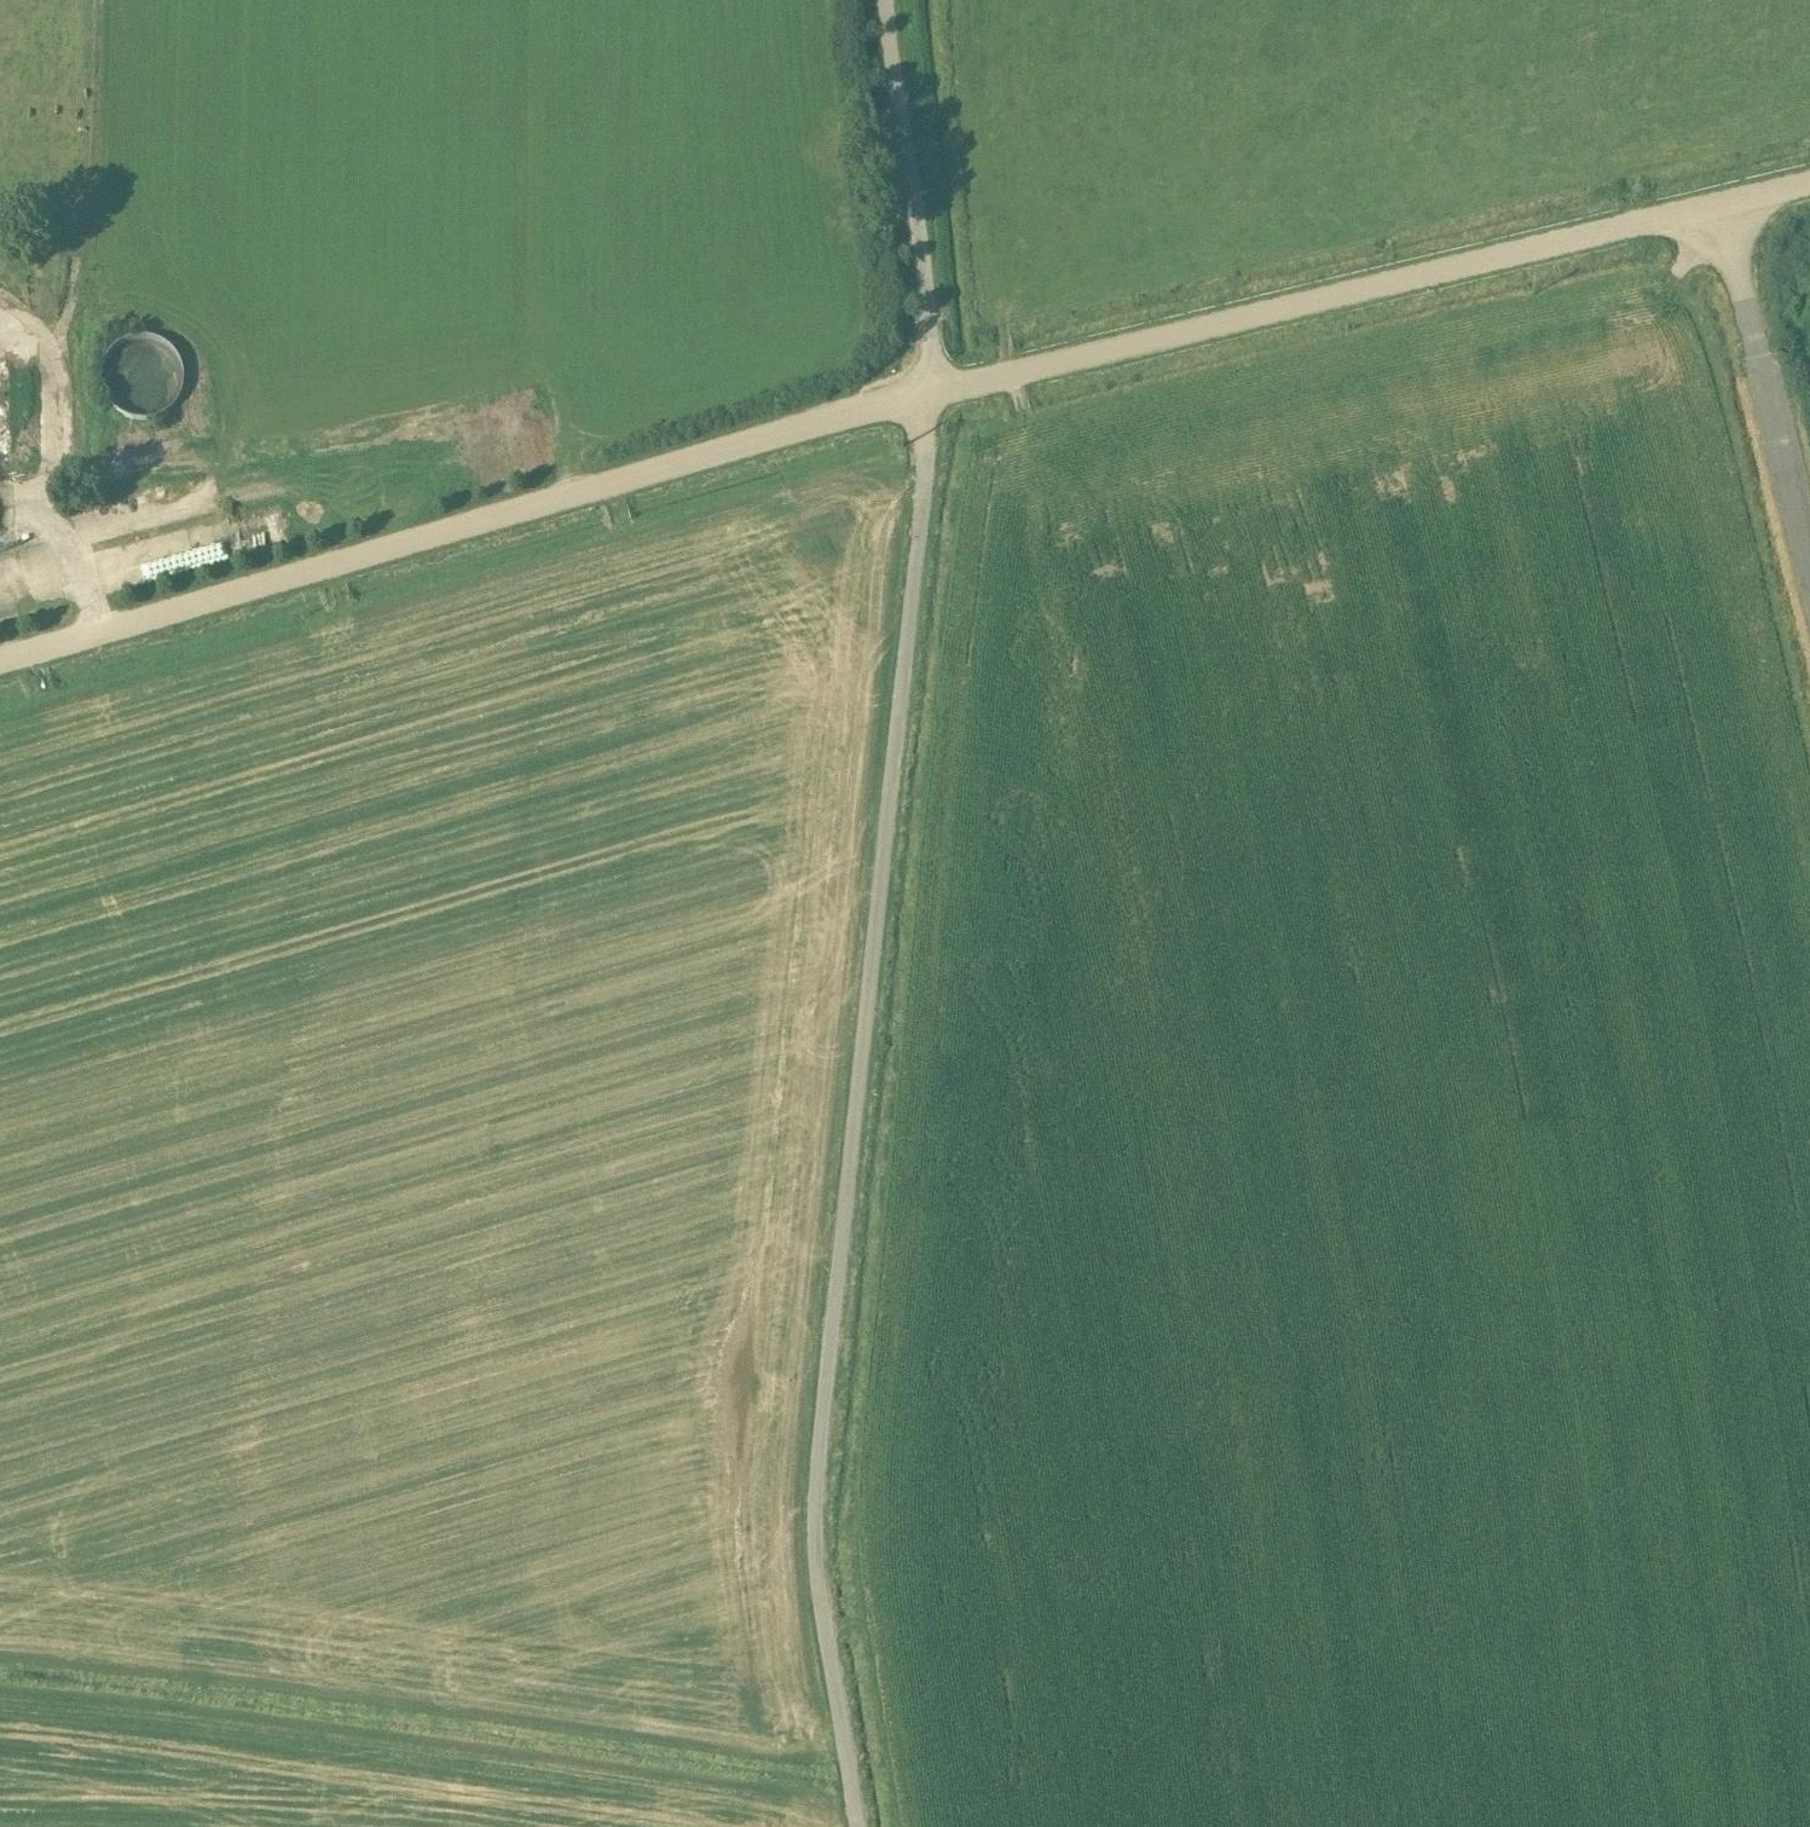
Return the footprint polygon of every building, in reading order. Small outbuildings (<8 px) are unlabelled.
[(98,368),(145,413),(186,370),(139,326),(98,368)]
